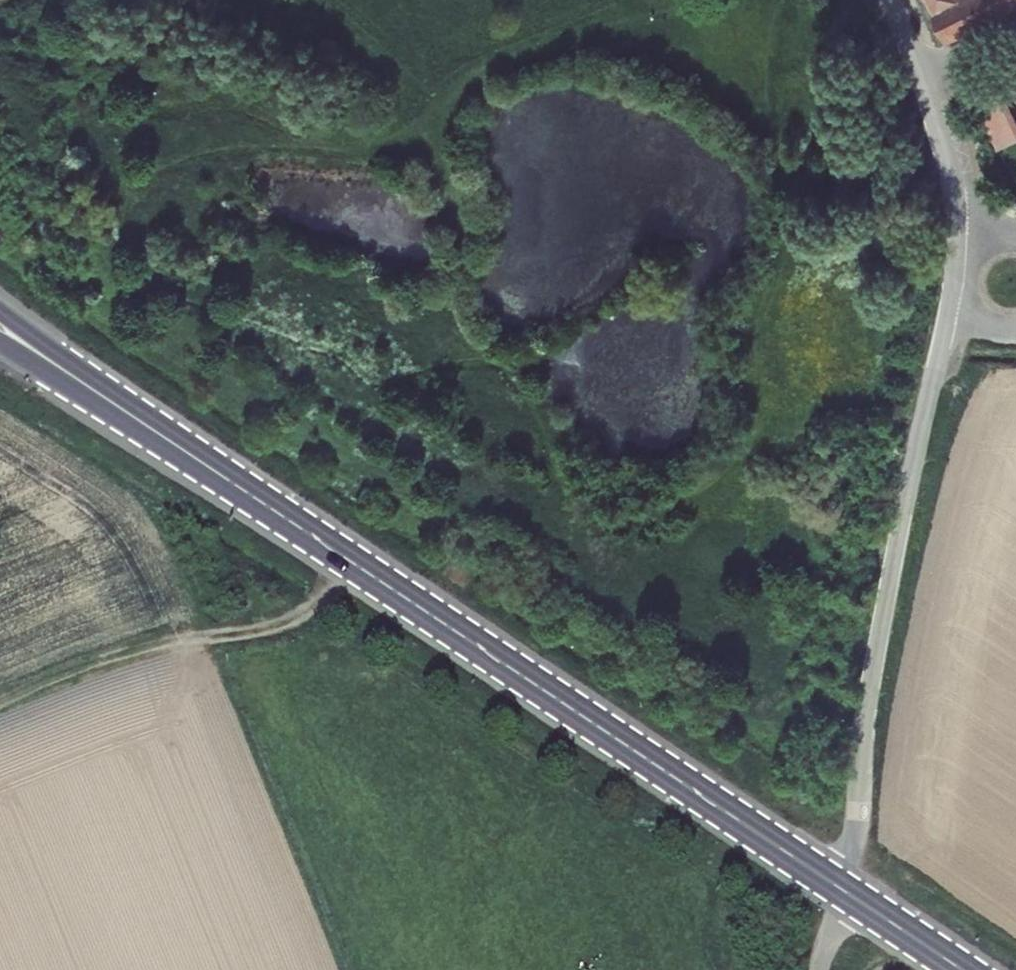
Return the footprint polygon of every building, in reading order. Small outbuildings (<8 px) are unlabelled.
[(947,41),(1015,7),(1015,0),(927,0),(947,41)] [(984,103),(1006,148),(1015,143),(1015,103),(1010,90),(984,103)]
